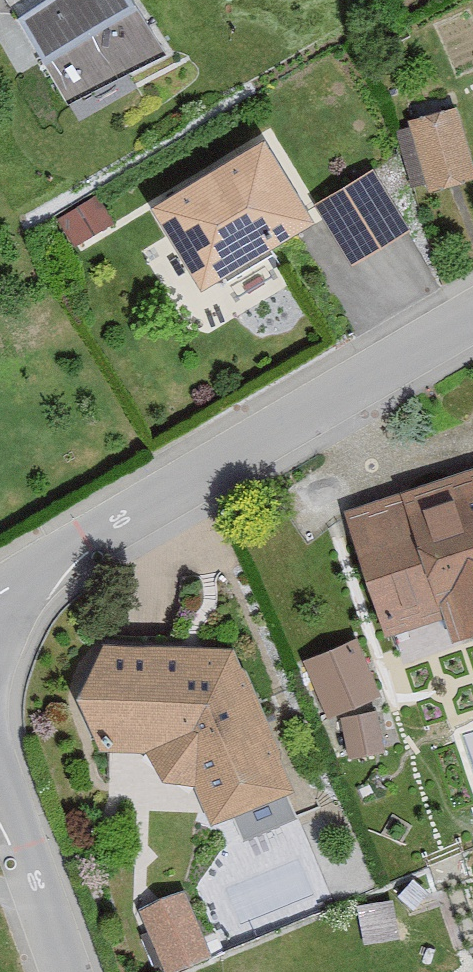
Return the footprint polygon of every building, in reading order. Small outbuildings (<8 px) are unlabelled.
[(119,0),(0,0),(0,14),(60,112),(64,110),(76,129),(132,95),(123,81),(157,61),(119,0)] [(472,187),(453,119),(404,133),(422,201),(472,187)] [(305,234),(256,151),(145,216),(193,299),(305,234)] [(406,241),(369,180),(312,214),(348,275),(406,241)] [(108,232),(94,209),(57,230),(71,253),(108,232)] [(337,519),(378,644),(439,624),(446,645),(472,636),(472,474),(337,519)] [(373,703),(349,648),(300,670),(324,725),(373,703)] [(153,790),(187,796),(204,834),(289,795),(227,660),(99,658),(70,708),(95,759),(143,759),(153,790)] [(377,758),(370,719),(338,725),(345,764),(377,758)] [(176,904),(134,922),(157,971),(191,971),(204,966),(176,904)]
